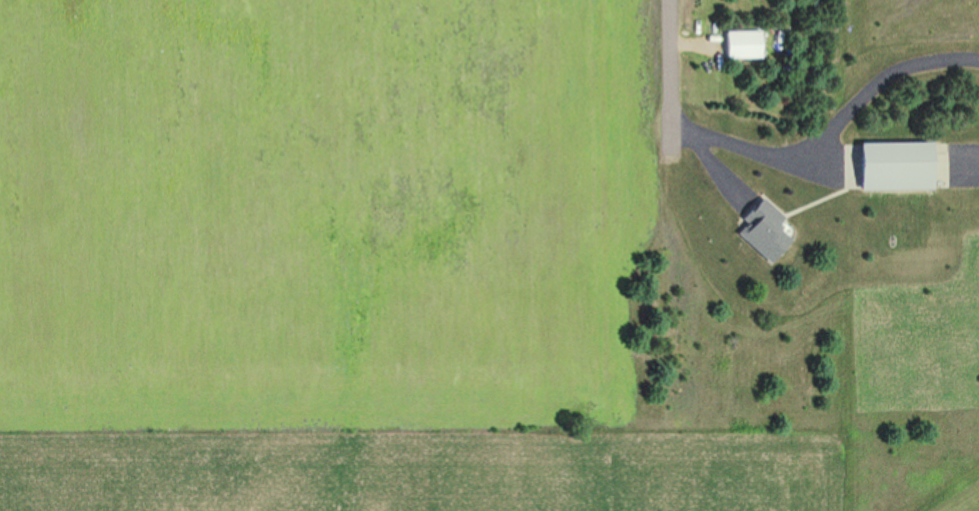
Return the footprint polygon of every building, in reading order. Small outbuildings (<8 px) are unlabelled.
[(761,31),(723,31),(723,59),(761,59),(761,31)] [(928,187),(927,142),(854,143),(855,188),(928,187)] [(774,211),(768,209),(765,216),(771,219),(774,211)] [(766,261),(789,236),(773,221),(764,231),(752,220),(738,235),(766,261)]
